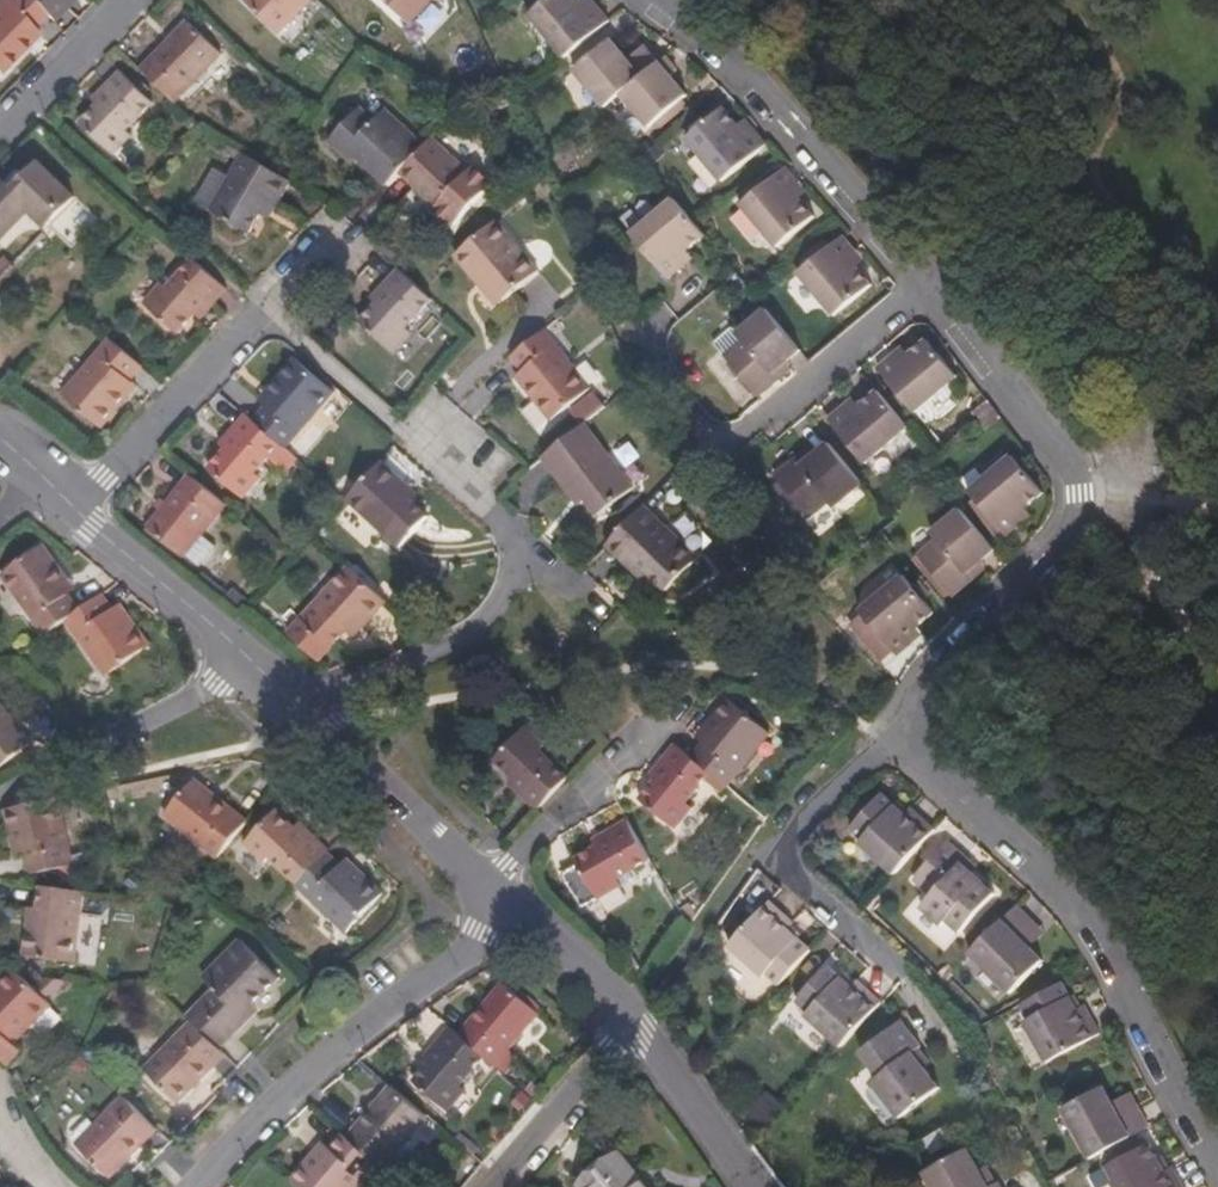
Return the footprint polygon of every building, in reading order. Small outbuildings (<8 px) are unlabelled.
[(33,31),(46,16),(29,0),(3,0),(0,3),(0,75),(1,75),(29,46),(23,40),(33,31)] [(53,23),(76,0),(29,0),(46,16),(53,23)] [(246,3),(279,35),(313,0),(248,0),(246,3)] [(413,25),(436,0),(387,0),(413,25)] [(565,61),(610,23),(598,9),(589,16),(580,4),(576,0),(550,0),(548,1),(548,0),(533,0),(525,7),(531,15),(529,17),(565,61)] [(580,4),(589,16),(598,9),(590,0),(585,0),(580,4)] [(140,72),(174,104),(222,55),(188,22),(140,72)] [(39,36),(33,31),(23,40),(29,46),(39,36)] [(604,110),(622,95),(660,64),(646,47),(627,62),(614,46),(577,77),(604,110)] [(666,58),(660,64),(622,95),(650,129),(687,97),(671,78),(677,72),(666,58)] [(120,73),(97,95),(103,102),(98,107),(80,125),(112,156),(131,136),(126,131),(152,104),(120,73)] [(92,101),(98,107),(103,102),(97,95),(92,101)] [(621,102),(611,111),(636,139),(646,130),(621,102)] [(350,151),(359,160),(387,187),(399,174),(424,148),(385,111),(373,123),(359,110),(330,142),(344,157),(350,151)] [(767,148),(755,133),(748,139),(739,128),(724,111),(687,141),(723,184),(767,148)] [(746,122),(739,128),(748,139),(755,133),(746,122)] [(424,148),(399,174),(436,208),(433,211),(453,229),(493,185),(473,167),(467,174),(431,140),(424,148)] [(353,166),(359,160),(350,151),(344,157),(353,166)] [(289,182),(274,173),(243,155),(229,179),(213,170),(195,203),(249,235),(260,215),(268,219),(289,182)] [(32,212),(48,228),(75,200),(41,166),(14,193),(5,184),(0,189),(0,244),(32,212)] [(792,193),(799,186),(787,171),(741,207),(778,251),(815,220),(801,203),(792,193)] [(808,197),(799,186),(792,193),(801,203),(808,197)] [(677,261),(687,252),(705,237),(696,226),(674,200),(630,236),(668,281),(683,268),(677,261)] [(497,222),(457,255),(499,307),(539,273),(497,222)] [(799,275),(834,319),(872,287),(857,270),(848,260),(855,254),(842,238),(832,247),(825,240),(797,263),(804,271),(799,275)] [(693,260),(687,252),(677,261),(683,268),(693,260)] [(864,265),(855,254),(848,260),(857,270),(864,265)] [(205,314),(226,291),(192,262),(165,291),(160,287),(143,306),(176,334),(193,315),(198,309),(205,314)] [(431,301),(417,288),(398,270),(377,294),(383,299),(377,305),(359,324),(392,353),(410,334),(405,330),(431,301)] [(372,300),(377,305),(383,299),(377,294),(372,300)] [(724,357),(758,399),(778,382),(772,377),(787,364),(801,353),(767,311),(759,302),(744,314),(752,323),(737,336),(742,342),(724,357)] [(199,321),(205,314),(198,309),(193,315),(199,321)] [(543,332),(511,357),(523,372),(531,382),(524,387),(551,420),(590,390),(543,332)] [(716,347),(724,357),(742,342),(737,336),(734,332),(716,347)] [(929,340),(911,356),(901,365),(894,357),(879,370),(916,414),(960,378),(929,340)] [(121,391),(129,381),(141,368),(111,341),(62,396),(99,430),(128,396),(121,391)] [(904,349),(894,357),(901,365),(911,356),(904,349)] [(254,424),(285,451),(333,394),(295,361),(267,392),(275,400),(266,410),(254,424)] [(792,370),(787,364),(772,377),(778,382),(792,370)] [(516,378),(524,387),(531,382),(523,372),(516,378)] [(135,387),(129,381),(121,391),(128,396),(135,387)] [(259,402),(266,410),(275,400),(267,392),(259,402)] [(910,430),(878,393),(861,407),(850,416),(844,410),(830,422),(867,466),(910,430)] [(593,394),(570,414),(581,427),(584,425),(605,409),(593,394)] [(855,400),(844,410),(850,416),(861,407),(855,400)] [(297,462),(285,451),(254,424),(245,416),(224,441),(230,447),(225,453),(209,470),(242,500),(259,480),(254,476),(266,459),(286,476),(297,462)] [(581,427),(542,459),(580,507),(587,503),(598,518),(635,489),(584,425),(581,427)] [(219,447),(225,453),(230,447),(224,441),(219,447)] [(864,487),(830,446),(816,457),(801,469),(795,463),(776,479),(810,520),(828,505),(833,511),(864,487)] [(810,450),(795,463),(801,469),(816,457),(810,450)] [(1016,517),(1026,508),(1044,493),(1014,457),(970,492),(1007,537),(1022,524),(1016,517)] [(381,462),(347,499),(400,549),(428,520),(411,504),(418,497),(381,462)] [(225,507),(189,477),(167,505),(160,514),(147,530),(184,559),(225,507)] [(154,509),(160,514),(167,505),(161,500),(154,509)] [(644,508),(607,545),(642,581),(649,574),(667,592),(697,562),(644,508)] [(1033,516),(1026,508),(1016,517),(1022,524),(1033,516)] [(967,577),(982,564),(996,552),(962,510),(932,535),(937,541),(918,557),(953,599),(972,583),(967,577)] [(45,636),(66,621),(79,612),(68,596),(58,582),(64,577),(43,547),(3,575),(45,636)] [(987,570),(982,564),(967,577),(972,583),(987,570)] [(385,603),(348,569),(288,635),(318,663),(346,633),(352,639),(385,603)] [(75,592),(64,577),(58,582),(68,596),(75,592)] [(905,637),(916,628),(933,614),(904,577),(860,612),(897,658),(912,646),(905,637)] [(123,627),(112,611),(101,596),(79,612),(66,621),(106,677),(149,646),(131,621),(123,627)] [(120,606),(112,611),(123,627),(131,621),(120,606)] [(923,637),(916,628),(905,637),(912,646),(923,637)] [(705,746),(692,761),(709,774),(725,788),(726,789),(769,736),(728,702),(704,730),(712,737),(705,746)] [(30,745),(6,714),(0,718),(0,768),(30,745)] [(537,809),(565,780),(567,779),(538,753),(543,747),(524,729),(494,761),(512,779),(507,784),(536,811),(537,809)] [(696,739),(705,746),(712,737),(704,730),(696,739)] [(692,761),(674,746),(653,771),(660,777),(655,782),(639,802),(674,830),(690,810),(684,805),(704,780),(721,794),(725,788),(709,774),(692,761)] [(653,771),(648,777),(655,782),(660,777),(653,771)] [(218,859),(247,824),(194,782),(165,817),(218,859)] [(893,878),(933,833),(909,812),(904,818),(880,798),(850,832),(862,844),(859,847),(893,878)] [(24,845),(26,856),(31,876),(71,867),(57,799),(7,810),(14,847),(24,845)] [(297,885),(327,854),(328,853),(304,831),(299,836),(294,831),(275,814),(245,846),(264,864),(269,858),(297,885)] [(647,861),(625,824),(597,839),(601,846),(594,850),(572,862),(574,866),(560,874),(577,908),(617,886),(614,880),(647,861)] [(299,825),(294,831),(299,836),(304,831),(299,825)] [(590,843),(594,850),(601,846),(597,839),(590,843)] [(17,858),(26,856),(24,845),(14,847),(17,858)] [(961,873),(968,865),(950,848),(915,886),(933,902),(922,915),(941,932),(947,927),(960,938),(996,899),(973,879),(971,881),(961,873)] [(351,876),(341,867),(327,854),(297,885),(296,887),(345,933),(383,895),(357,870),(351,876)] [(347,861),(341,867),(351,876),(357,870),(347,861)] [(978,873),(968,865),(961,873),(971,881),(973,879),(978,873)] [(84,892),(42,887),(40,910),(37,929),(29,928),(25,958),(74,965),(84,892)] [(776,990),(808,955),(785,935),(792,928),(767,907),(727,952),(762,983),(765,980),(776,990)] [(1018,908),(970,955),(1011,996),(1044,962),(1031,949),(1021,940),(1035,925),(1018,908)] [(31,909),(29,928),(37,929),(40,910),(31,909)] [(1045,936),(1035,925),(1021,940),(1031,949),(1045,936)] [(187,1018),(192,1023),(218,1050),(247,1022),(241,1017),(251,1007),(279,979),(241,942),(203,979),(215,991),(187,1018)] [(841,1049),(881,1005),(858,984),(853,990),(828,969),(797,1004),(810,1015),(807,1019),(841,1049)] [(36,992),(16,971),(0,987),(0,997),(2,998),(0,1000),(0,1059),(6,1066),(20,1053),(14,1046),(51,1007),(44,1000),(50,995),(53,998),(69,982),(50,979),(36,992)] [(1069,980),(1027,1003),(1036,1018),(1032,1020),(1055,1061),(1106,1033),(1091,1005),(1084,1008),(1069,980)] [(460,1035),(485,1057),(495,1066),(539,1014),(502,985),(460,1035)] [(256,1012),(251,1007),(241,1017),(247,1022),(256,1012)] [(225,1056),(218,1050),(192,1023),(144,1071),(176,1105),(225,1056)] [(903,1055),(908,1048),(910,1046),(887,1025),(852,1064),(875,1084),(869,1091),(902,1121),(935,1084),(918,1068),(903,1055)] [(460,1087),(485,1057),(460,1035),(451,1028),(429,1053),(435,1059),(430,1065),(414,1084),(446,1113),(465,1091),(460,1087)] [(923,1062),(908,1048),(903,1055),(918,1068),(923,1062)] [(424,1059),(430,1065),(435,1059),(429,1053),(424,1059)] [(347,1139),(377,1164),(383,1169),(427,1117),(392,1087),(347,1139)] [(1062,1111),(1089,1161),(1148,1129),(1136,1109),(1119,1118),(1112,1106),(1103,1089),(1062,1111)] [(1129,1097),(1112,1106),(1119,1118),(1136,1109),(1129,1097)] [(157,1131),(125,1099),(76,1146),(109,1179),(157,1131)] [(291,1181),(298,1186),(356,1186),(377,1164),(347,1139),(344,1135),(329,1152),(321,1161),(314,1155),(291,1181)] [(323,1146),(314,1155),(321,1161),(329,1152),(323,1146)] [(1174,1169),(1167,1173),(1152,1146),(1112,1168),(1120,1182),(1115,1185),(1117,1186),(1184,1186),(1174,1169)] [(972,1178),(961,1157),(917,1181),(920,1186),(977,1186),(972,1178)] [(619,1158),(583,1186),(643,1186),(619,1158)] [(972,1178),(977,1186),(987,1186),(980,1174),(972,1178)]
